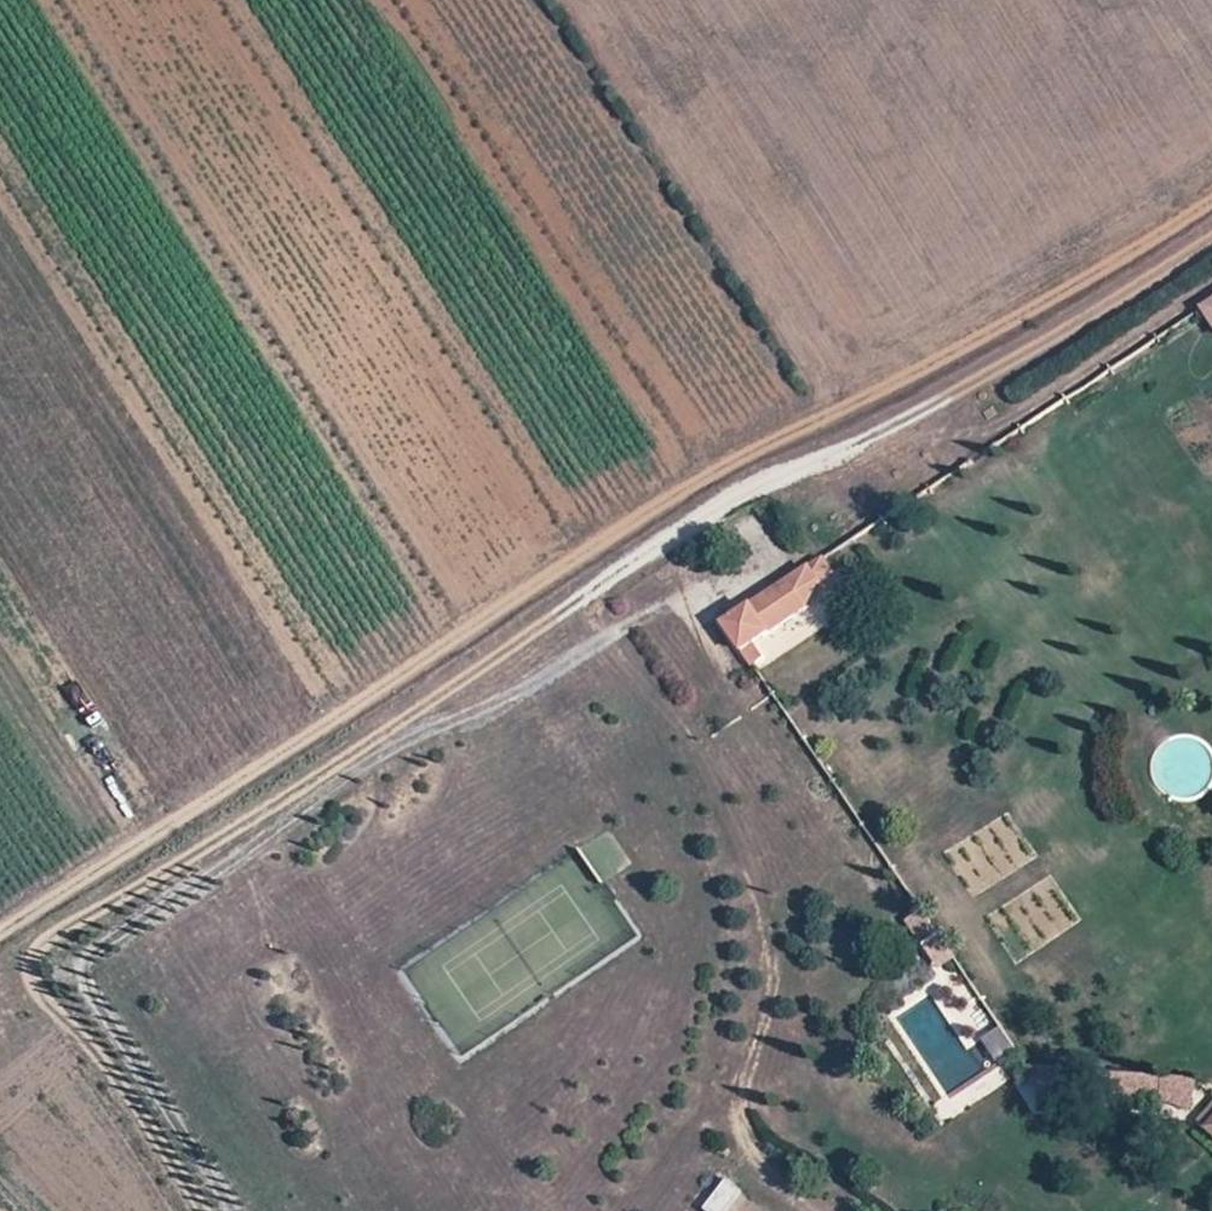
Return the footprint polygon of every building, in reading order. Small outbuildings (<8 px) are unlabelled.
[(1211,322),(1211,301),(1203,307),(1211,322)] [(722,623),(739,649),(754,640),(807,605),(820,582),(809,566),(722,623)] [(739,649),(750,666),(765,656),(754,640),(739,649)] [(934,965),(952,956),(927,907),(909,916),(934,965)] [(996,1059),(1016,1045),(1000,1023),(981,1037),(996,1059)] [(966,1083),(974,1099),(1009,1081),(1001,1065),(966,1083)] [(1082,1091),(1195,1100),(1194,1078),(1039,1068),(1038,1103),(1081,1107),(1082,1091)] [(1211,1133),(1211,1102),(1197,1120),(1211,1133)] [(1164,1135),(1175,1144),(1189,1126),(1178,1118),(1164,1135)] [(742,1185),(723,1174),(703,1208),(708,1210),(728,1210),(742,1185)]
